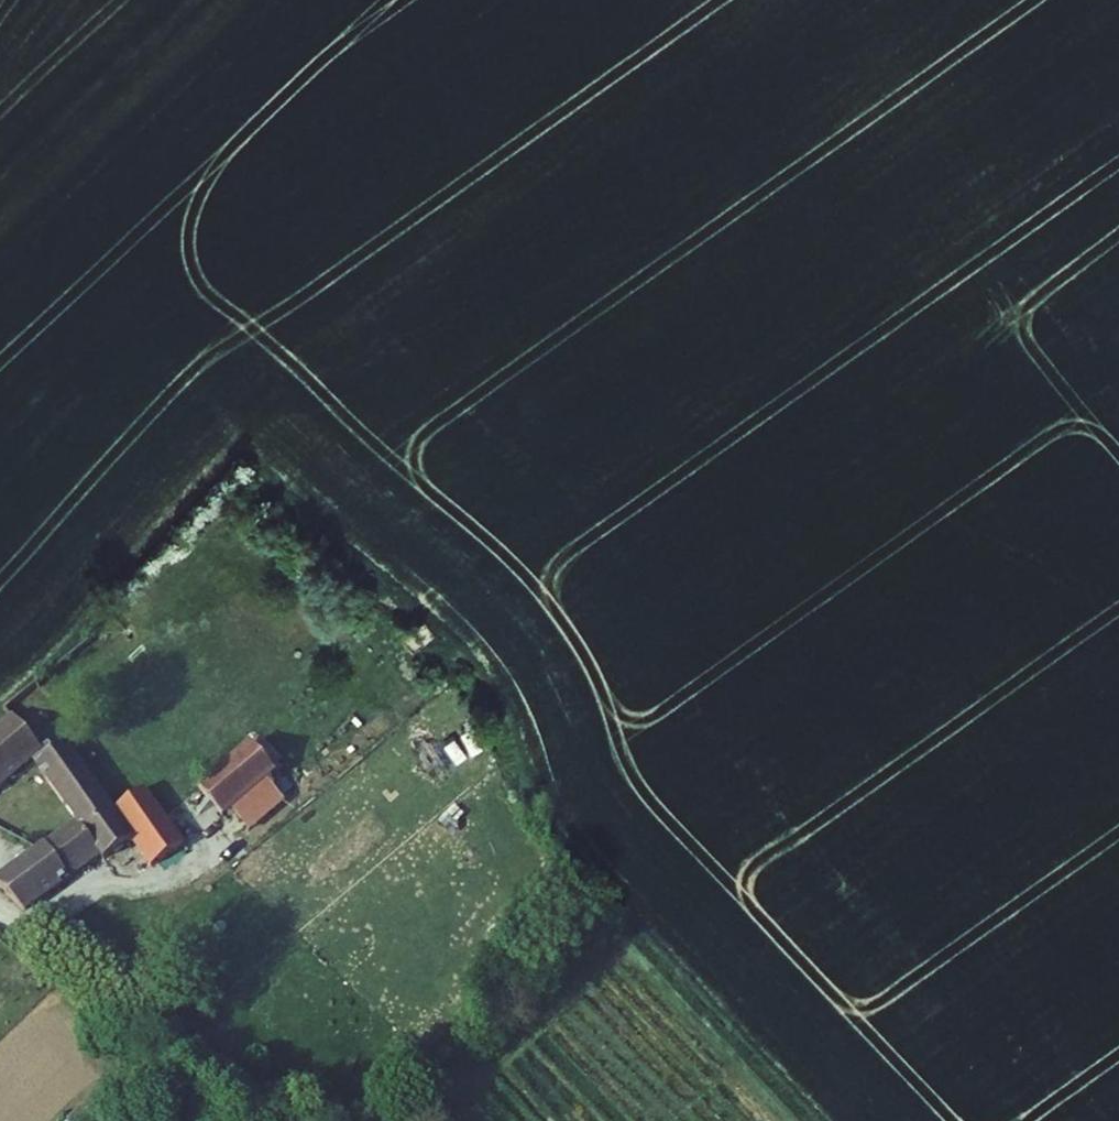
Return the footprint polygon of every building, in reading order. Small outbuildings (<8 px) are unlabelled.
[(65,751),(56,758),(51,750),(42,758),(14,723),(0,735),(0,792),(29,768),(76,831),(0,884),(0,898),(24,918),(98,862),(102,868),(134,843),(65,751)] [(277,779),(252,750),(200,793),(225,823),(277,779)]
